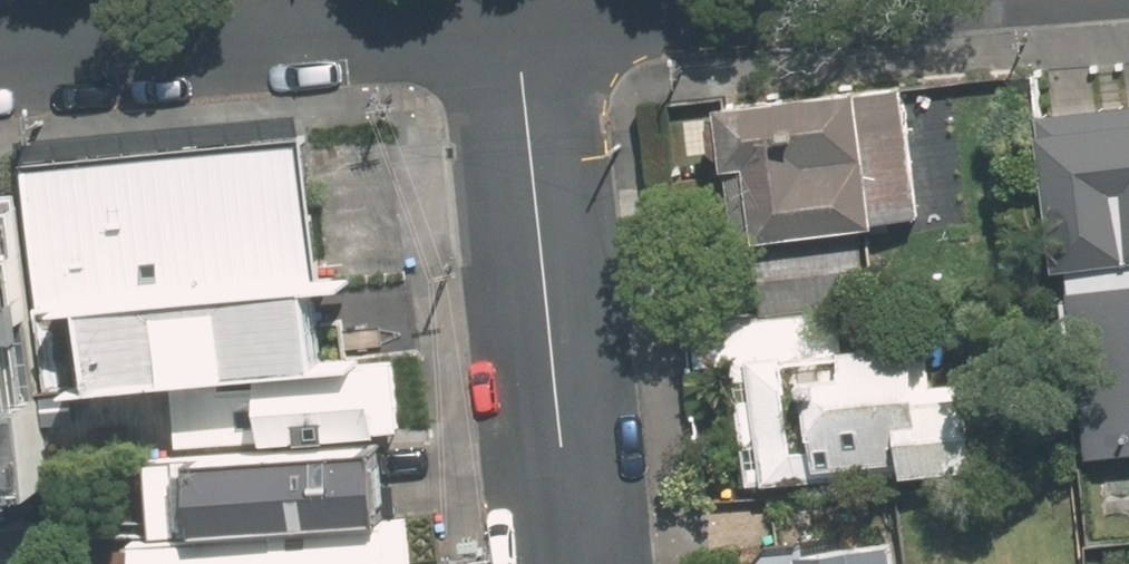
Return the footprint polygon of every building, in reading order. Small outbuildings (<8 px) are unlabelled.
[(920,77),(745,84),(748,157),(770,156),(773,224),(926,218),(920,77)] [(1064,104),(1076,256),(1128,252),(1128,99),(1064,104)] [(302,144),(112,167),(134,374),(323,362),(302,144)] [(0,179),(0,500),(139,487),(109,169),(0,179)] [(1099,452),(1128,451),(1128,282),(1089,284),(1099,452)] [(731,368),(739,465),(990,446),(983,361),(945,364),(942,319),(689,339),(692,371),(731,368)] [(323,362),(160,379),(171,473),(234,470),(240,535),(198,539),(200,563),(401,563),(383,350),(323,362)] [(914,534),(812,542),(813,563),(916,563),(914,534)]
